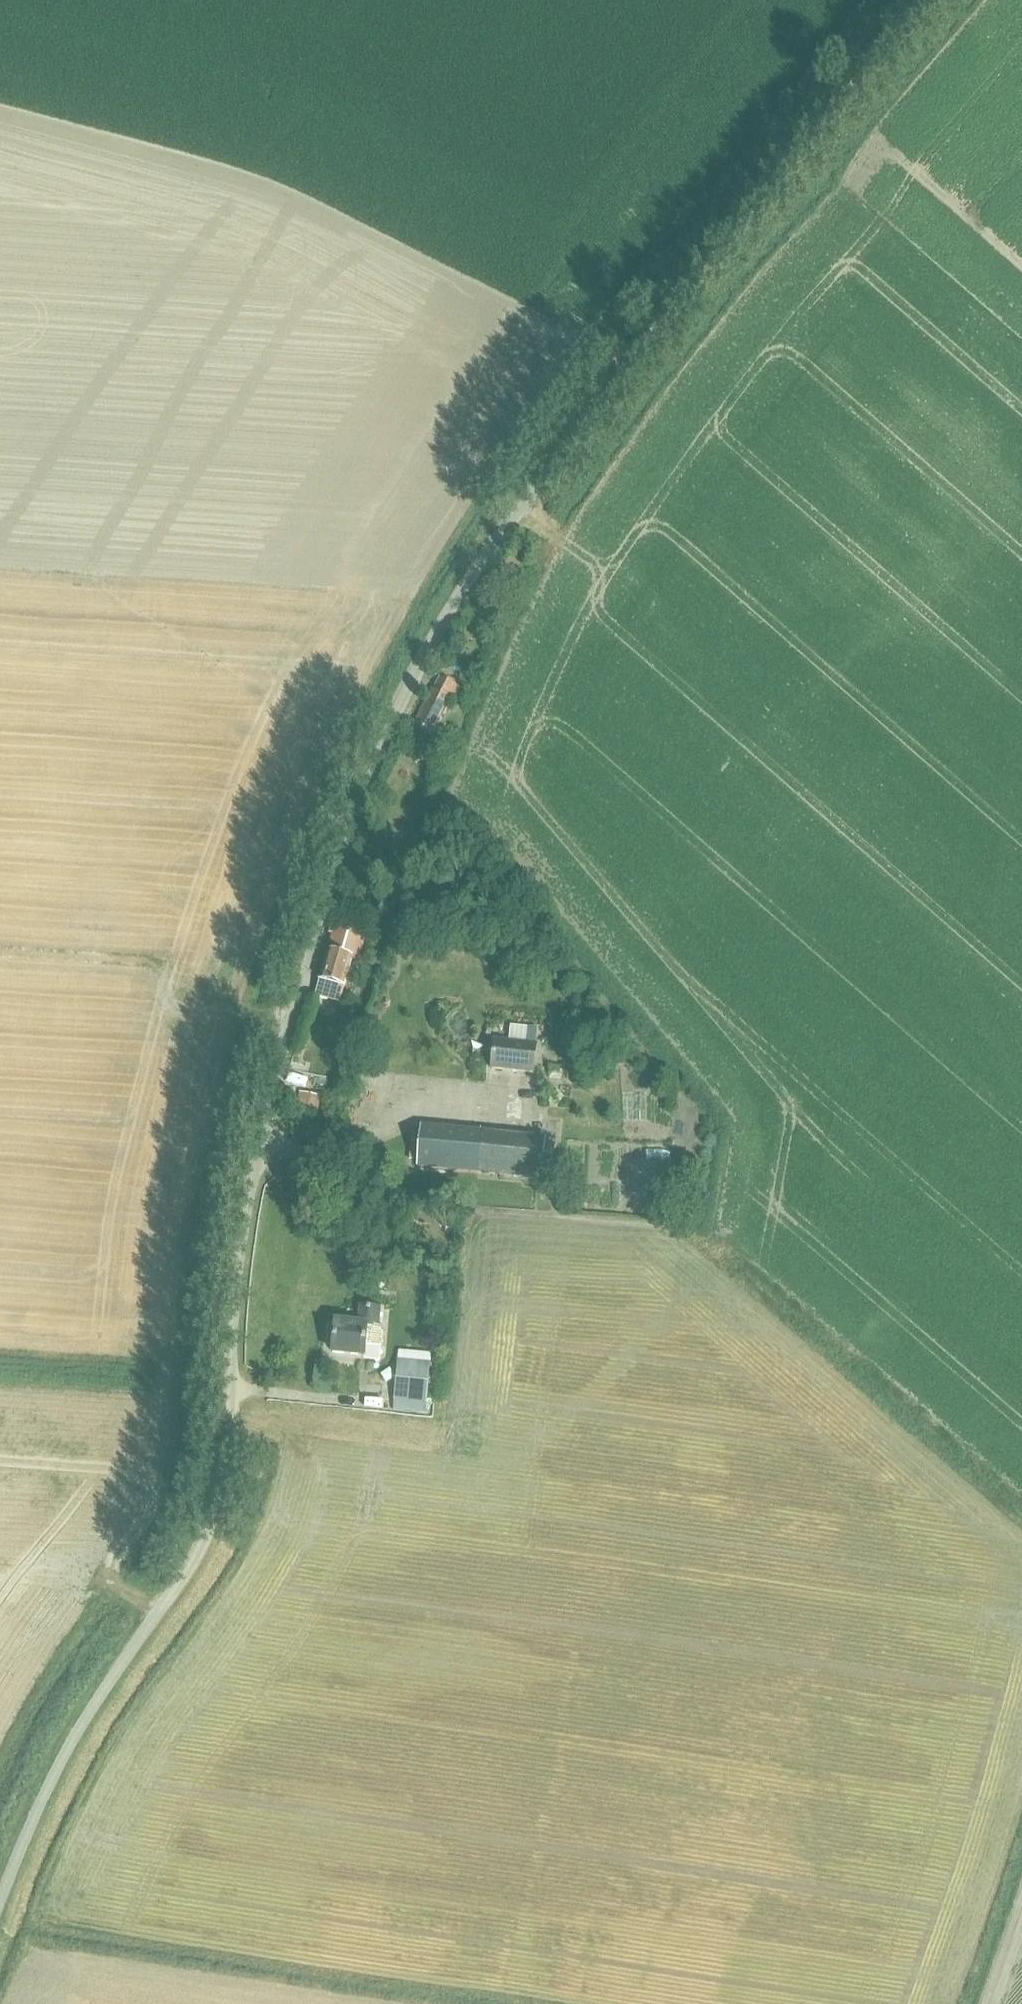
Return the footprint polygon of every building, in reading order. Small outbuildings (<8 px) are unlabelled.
[(459,693),(462,685),(439,674),(433,689),(431,688),(415,724),(435,734),(454,691),(459,693)] [(351,938),(361,941),(365,942),(369,929),(355,925),(351,938)] [(361,941),(351,938),(336,934),(322,979),(344,986),(352,958),(355,959),(361,941)] [(511,1023),(509,1039),(494,1037),(490,1065),(533,1071),(539,1027),(511,1023)] [(296,1114),(317,1120),(323,1098),(302,1091),(296,1114)] [(539,1180),(544,1136),(421,1122),(416,1166),(539,1180)] [(377,1325),(379,1307),(359,1305),(358,1325),(334,1323),(332,1352),(364,1354),(365,1344),(381,1346),(382,1326),(377,1325)] [(398,1359),(394,1400),(426,1403),(430,1362),(398,1359)]
